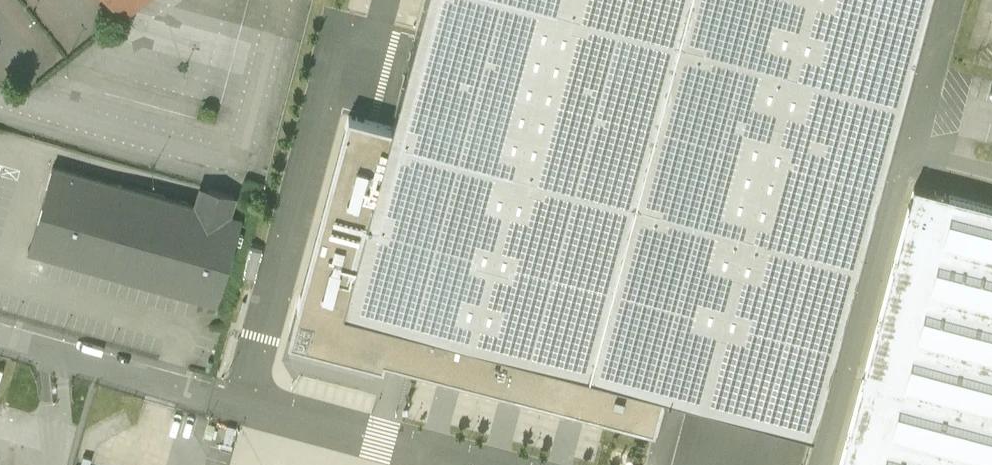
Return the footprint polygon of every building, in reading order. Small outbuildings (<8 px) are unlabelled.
[(124,14),(142,0),(112,0),(124,14)] [(391,124),(348,112),(287,339),(382,365),(384,358),(654,430),(664,392),(813,432),(928,0),(424,0),(391,124)] [(202,208),(52,164),(28,249),(216,304),(241,219),(228,216),(234,195),(208,188),(202,208)] [(914,182),(839,464),(991,464),(991,203),(914,182)]
